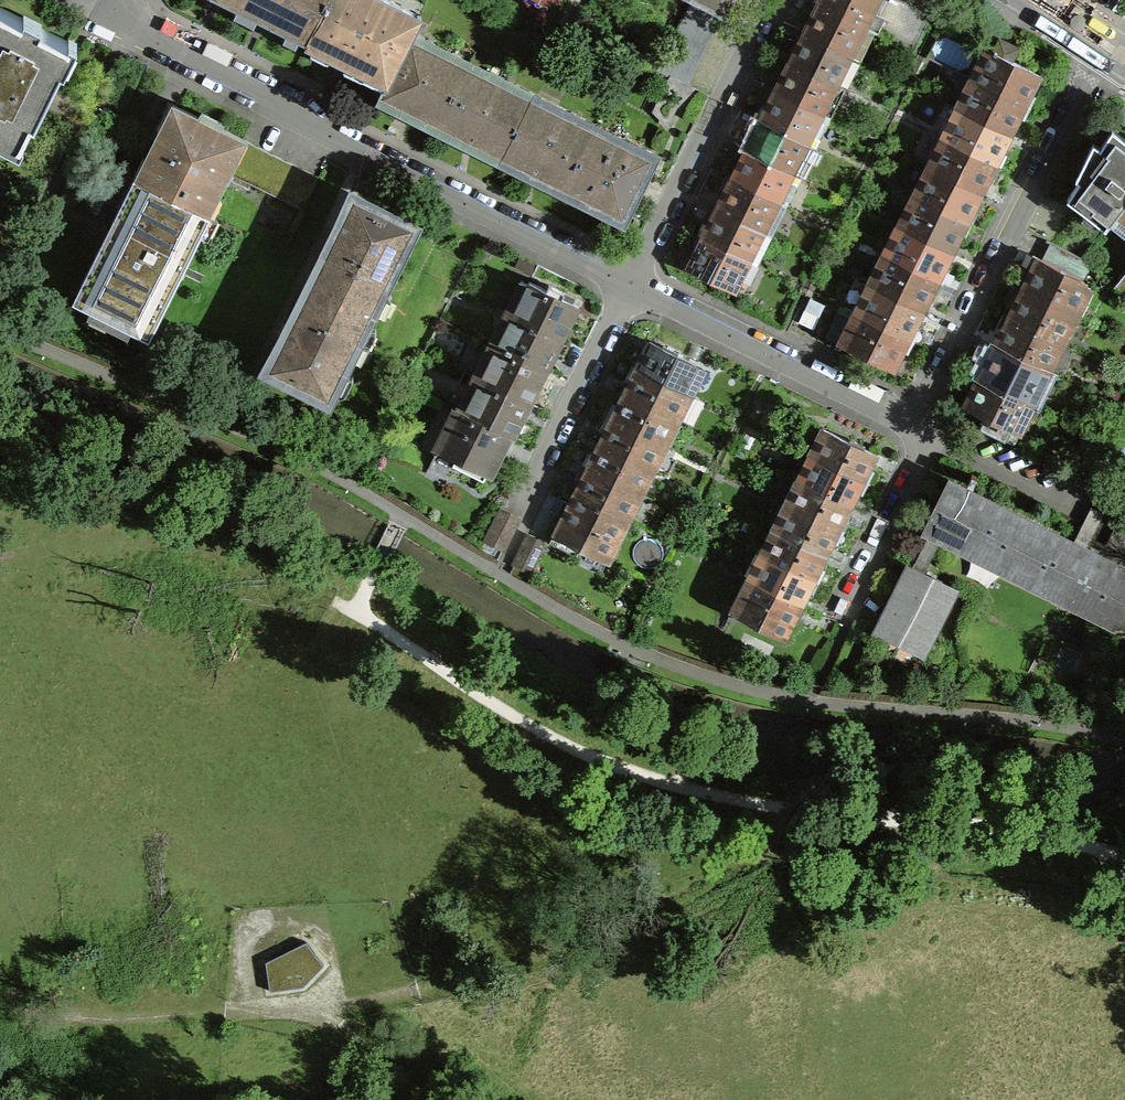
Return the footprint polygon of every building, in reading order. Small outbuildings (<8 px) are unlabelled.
[(235,9),(239,0),(217,0),(235,9)] [(235,9),(257,20),(304,43),(325,0),(239,0),(235,9)] [(384,83),(407,38),(416,19),(378,0),(325,0),(304,43),(327,55),(384,83)] [(654,73),(684,88),(721,15),(722,15),(730,0),(691,0),(654,73)] [(815,6),(862,29),(911,54),(928,19),(891,0),(819,0),(815,6)] [(848,59),(862,29),(815,6),(806,25),(801,35),(848,59)] [(13,142),(13,143),(16,144),(27,122),(30,123),(37,109),(57,70),(54,68),(64,48),(65,49),(67,46),(0,13),(0,135),(13,142)] [(786,65),(833,88),(848,59),(801,35),(791,55),(786,65)] [(464,67),(407,38),(384,83),(376,99),(403,112),(434,127),(464,67)] [(1014,51),(996,43),(975,86),(1022,109),(1026,101),(1037,79),(1008,65),(1014,51)] [(819,117),(833,88),(786,65),(777,84),(772,94),(819,117)] [(528,99),(464,67),(434,127),(453,136),(498,159),(528,99)] [(960,115),(1007,138),(1012,129),(1022,109),(975,86),(960,115)] [(762,113),(757,123),(804,146),(819,117),(772,94),(762,113)] [(516,171),(561,193),(593,129),(529,97),(528,99),(498,159),(497,161),(516,171)] [(148,165),(139,184),(201,215),(203,215),(212,197),(214,198),(225,175),(300,212),(316,180),(173,109),(152,151),(145,164),(148,165)] [(997,159),(1007,138),(960,115),(946,144),(993,168),(997,159)] [(804,146),(757,123),(748,141),(743,152),(790,176),(804,146)] [(652,157),(593,129),(561,193),(620,222),(629,203),(652,157)] [(1102,231),(1113,216),(1124,201),(1124,145),(1109,133),(1097,151),(1091,146),(1072,182),(1076,185),(1064,203),(1102,231)] [(993,168),(946,144),(931,173),(978,196),(983,186),(993,168)] [(790,176),(743,152),(733,171),(728,181),(775,205),(790,176)] [(917,202),(964,226),(969,215),(978,196),(931,173),(917,202)] [(714,210),(761,234),(775,205),(728,181),(719,199),(714,210)] [(145,340),(196,236),(192,234),(201,215),(139,184),(138,183),(123,214),(117,211),(87,270),(71,303),(145,340)] [(320,256),(322,257),(382,286),(384,287),(413,228),(348,196),(329,236),(320,256)] [(964,226),(917,202),(909,199),(894,228),(949,255),(954,245),(964,226)] [(1113,216),(1124,225),(1124,201),(1113,216)] [(754,267),(769,238),(761,234),(714,210),(704,229),(699,240),(746,263),(754,267)] [(880,257),(888,261),(935,284),(939,274),(949,255),(894,228),(880,257)] [(689,260),(684,270),(731,293),(746,263),(699,240),(689,260)] [(1046,267),(1035,261),(1025,281),(1020,291),(1067,314),(1081,285),(1078,283),(1086,268),(1077,261),(1054,250),(1046,267)] [(382,286),(322,257),(303,294),(294,314),(353,344),(382,286)] [(925,303),(935,284),(888,261),(873,290),(920,313),(925,303)] [(1113,289),(1124,299),(1124,274),(1113,289)] [(566,330),(576,310),(559,301),(561,296),(546,289),(544,293),(526,285),(510,317),(560,342),(566,330)] [(873,290),(865,286),(851,315),(859,319),(905,343),(910,333),(920,313),(873,290)] [(1010,310),(1005,320),(1052,343),(1067,314),(1020,291),(1010,310)] [(353,344),(294,314),(275,351),(264,372),(324,402),(353,344)] [(510,317),(494,349),(544,374),(550,362),(560,342),(510,317)] [(859,319),(844,349),(890,373),(895,363),(905,343),(859,319)] [(991,349),(1038,372),(1052,343),(1005,320),(996,339),(991,349)] [(639,361),(634,371),(679,393),(692,368),(647,345),(639,361)] [(533,396),(544,374),(494,349),(478,382),(527,407),(533,396)] [(977,378),(1024,402),(1038,372),(991,349),(981,369),(977,378)] [(667,418),(679,393),(634,371),(626,386),(621,396),(667,418)] [(962,408),(1009,432),(1024,402),(977,378),(967,397),(962,408)] [(478,382),(461,415),(507,438),(511,440),(518,427),(527,407),(478,382)] [(609,420),(655,443),(667,418),(621,396),(614,411),(609,420)] [(484,476),(487,478),(493,465),(507,438),(461,415),(452,411),(432,450),(464,466),(460,473),(480,483),(484,476)] [(597,445),(643,468),(655,443),(609,420),(601,436),(597,445)] [(814,461),(860,483),(865,474),(873,458),(827,435),(814,461)] [(643,468),(597,445),(588,462),(585,470),(630,493),(643,468)] [(860,483),(814,461),(802,486),(848,508),(852,499),(860,483)] [(630,493),(585,470),(576,486),(572,495),(618,518),(630,493)] [(848,508),(802,486),(794,482),(782,506),(789,510),(835,533),(839,525),(848,508)] [(1122,632),(1124,627),(1124,573),(948,484),(931,518),(923,533),(1122,632)] [(626,522),(618,518),(572,495),(557,526),(547,545),(573,558),(577,550),(605,564),(626,522)] [(835,533),(789,510),(777,535),(823,558),(827,549),(835,533)] [(516,521),(498,512),(482,544),(500,553),(516,521)] [(815,574),(823,558),(777,535),(765,560),(811,582),(815,574)] [(527,576),(541,546),(525,538),(510,568),(527,576)] [(802,599),(811,582),(765,560),(752,585),(798,607),(802,599)] [(921,656),(952,593),(905,570),(884,612),(874,632),(921,656)] [(787,630),(798,607),(752,585),(736,617),(782,640),(787,630)] [(307,945),(266,965),(271,993),(304,989),(325,968),(307,945)]
